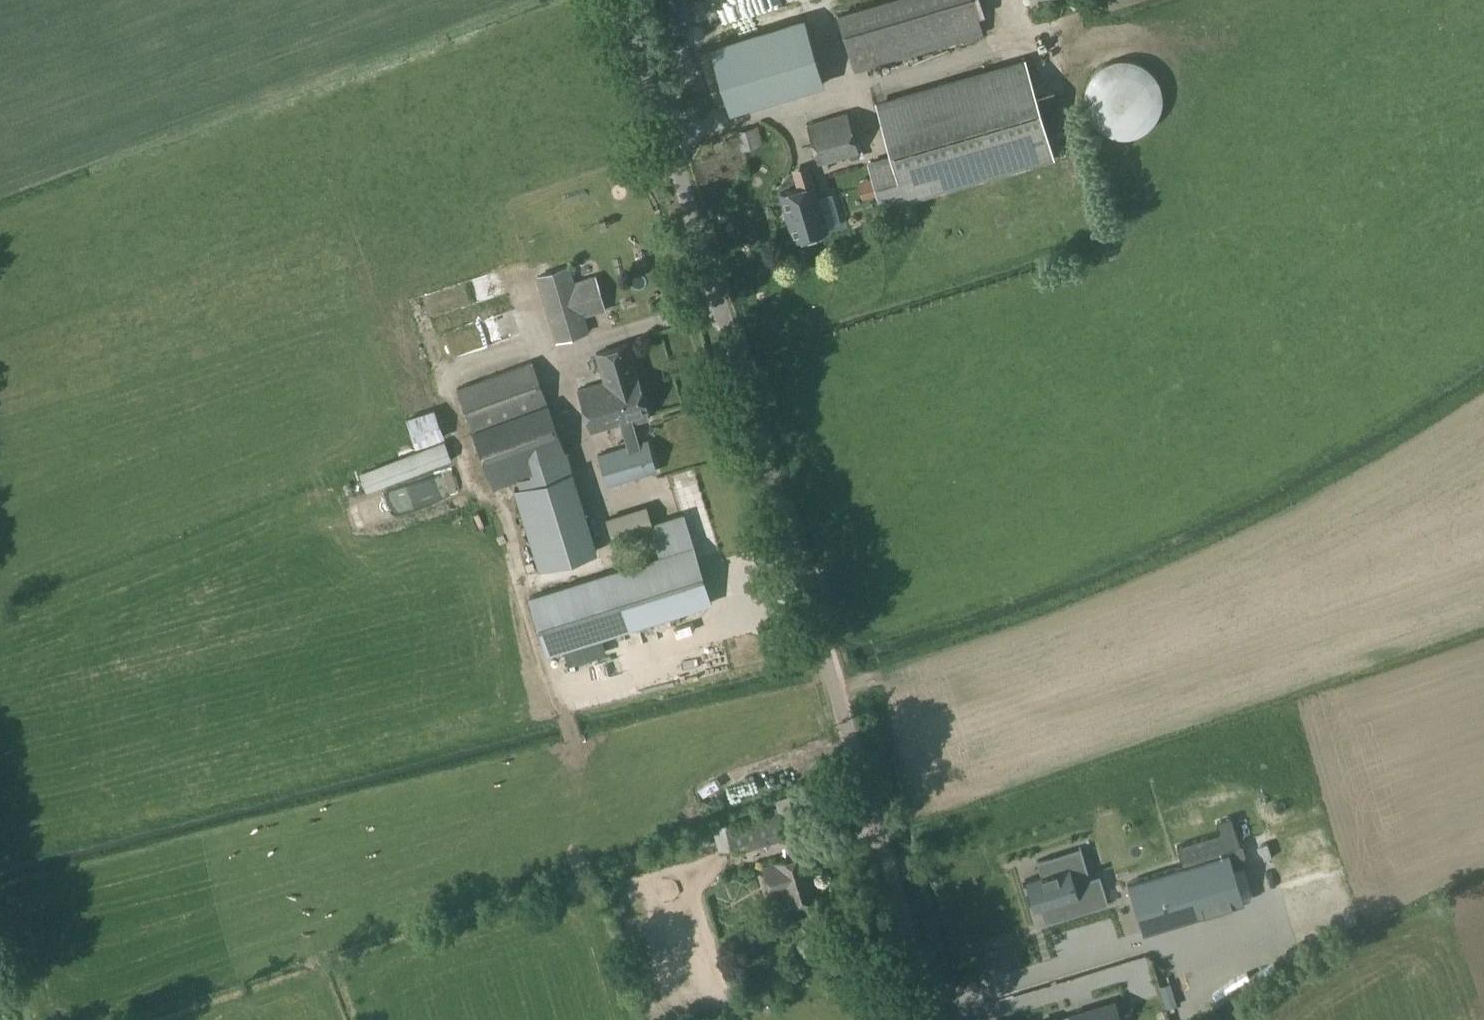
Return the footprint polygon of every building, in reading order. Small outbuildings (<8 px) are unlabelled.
[(830,13),(834,32),(910,14),(907,0),(888,0),(889,4),(876,7),(878,14),(862,17),(859,6),(830,13)] [(980,36),(971,0),(967,0),(836,31),(844,68),(980,36)] [(729,112),(825,83),(804,16),(709,44),(729,112)] [(1017,62),(865,98),(886,184),(870,188),(874,206),(1042,165),(1017,62)] [(847,113),(808,124),(819,162),(858,151),(847,113)] [(1052,163),(1031,168),(1036,191),(1057,185),(1052,163)] [(1029,174),(1010,177),(1014,200),(1033,197),(1029,174)] [(830,233),(817,186),(783,195),(796,243),(805,240),(806,242),(810,245),(817,242),(821,237),(821,236),(830,233)] [(899,232),(921,227),(915,203),(893,209),(899,232)] [(568,267),(539,277),(557,339),(586,331),(568,267)] [(488,338),(505,332),(498,311),(481,317),(488,338)] [(605,382),(579,390),(591,431),(620,422),(623,421),(624,425),(633,422),(649,418),(636,373),(635,373),(634,368),(635,368),(628,344),(596,353),(605,382)] [(515,469),(566,452),(533,360),(456,387),(490,478),(515,469)] [(395,420),(405,455),(349,472),(355,491),(443,465),(427,410),(395,420)] [(624,425),(623,421),(620,422),(626,445),(627,446),(639,442),(639,440),(633,422),(624,425)] [(639,442),(627,446),(626,445),(597,453),(606,485),(657,470),(648,437),(639,440),(639,442)] [(661,557),(529,599),(547,654),(710,602),(683,513),(651,522),(646,506),(607,518),(614,540),(652,528),(661,557)] [(732,824),(730,817),(713,822),(718,845),(720,845),(721,849),(732,847),(733,851),(782,836),(785,843),(805,837),(795,806),(732,824)] [(1245,864),(1231,817),(1217,821),(1220,832),(1176,845),(1182,865),(1227,852),(1232,868),(1245,864)] [(1046,922),(1097,907),(1092,892),(1094,891),(1093,889),(1089,877),(1086,869),(1080,849),(1081,849),(1081,847),(1079,847),(1079,848),(1038,860),(1036,860),(1037,862),(1038,862),(1042,875),(1025,879),(1025,881),(1026,880),(1028,886),(1035,909),(1040,908),(1044,923),(1046,922)] [(1232,868),(1227,852),(1182,865),(1129,882),(1136,906),(1143,929),(1144,931),(1146,931),(1168,924),(1204,913),(1204,912),(1231,903),(1231,905),(1243,902),(1232,868)] [(807,854),(775,863),(761,869),(770,895),(782,890),(786,905),(818,896),(807,854)] [(1063,1019),(1165,1019),(1180,1015),(1169,980),(1069,1011),(1071,1018),(1063,1019)]
